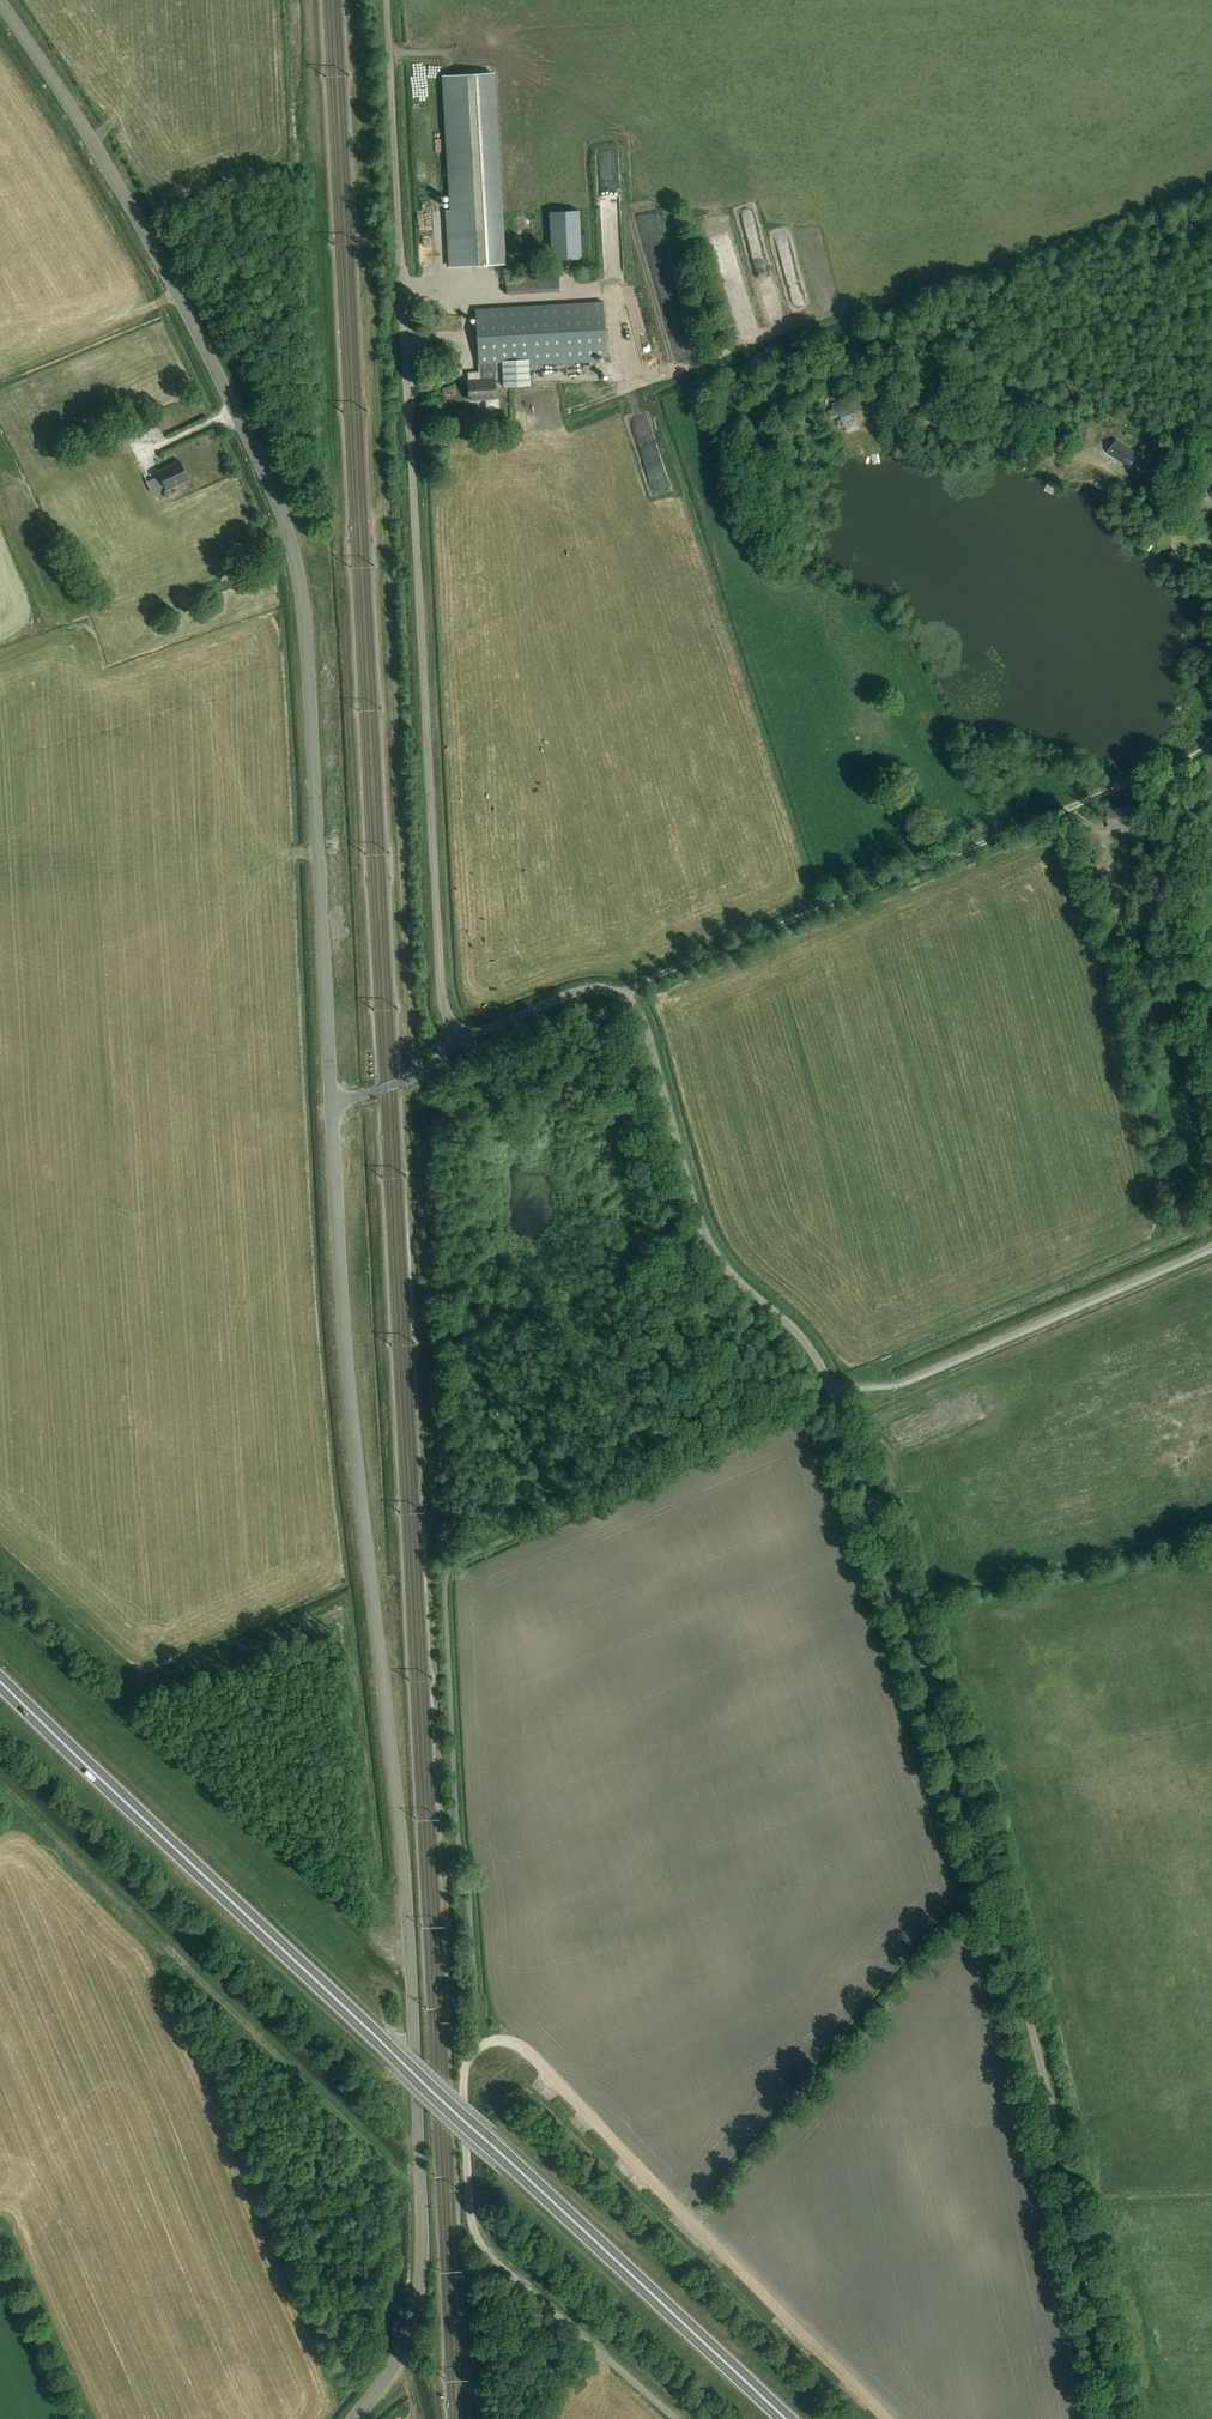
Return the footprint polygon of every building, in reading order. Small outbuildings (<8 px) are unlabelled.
[(494,74),(443,77),(450,211),(447,212),(450,263),(450,266),(504,263),(494,74)] [(552,260),(581,258),(579,210),(549,211),(552,260)] [(496,363),(502,363),(503,386),(530,384),(529,361),(606,358),(603,304),(474,310),(477,381),(468,382),(468,401),(494,400),(494,381),(497,380),(496,363)] [(456,388),(454,384),(442,388),(445,395),(450,393),(449,391),(456,388)] [(830,399),(842,395),(839,387),(828,390),(830,399)] [(846,411),(845,408),(842,400),(835,402),(837,406),(829,408),(833,418),(841,415),(844,425),(850,423),(848,419),(856,416),(853,409),(846,411)] [(20,433),(16,417),(1,421),(6,437),(20,433)] [(1118,441),(1110,453),(1130,466),(1138,454),(1118,441)] [(1139,450),(1145,454),(1149,448),(1143,444),(1139,450)] [(157,471),(160,476),(164,486),(166,490),(188,480),(179,461),(157,471)] [(1171,556),(1165,564),(1172,569),(1178,560),(1171,555),(1171,556)] [(1122,826),(1122,824),(1128,824),(1128,807),(1109,808),(1110,826),(1122,826)] [(1139,816),(1136,824),(1144,827),(1148,819),(1139,816)] [(349,1123),(351,1136),(359,1134),(358,1122),(349,1123)]
